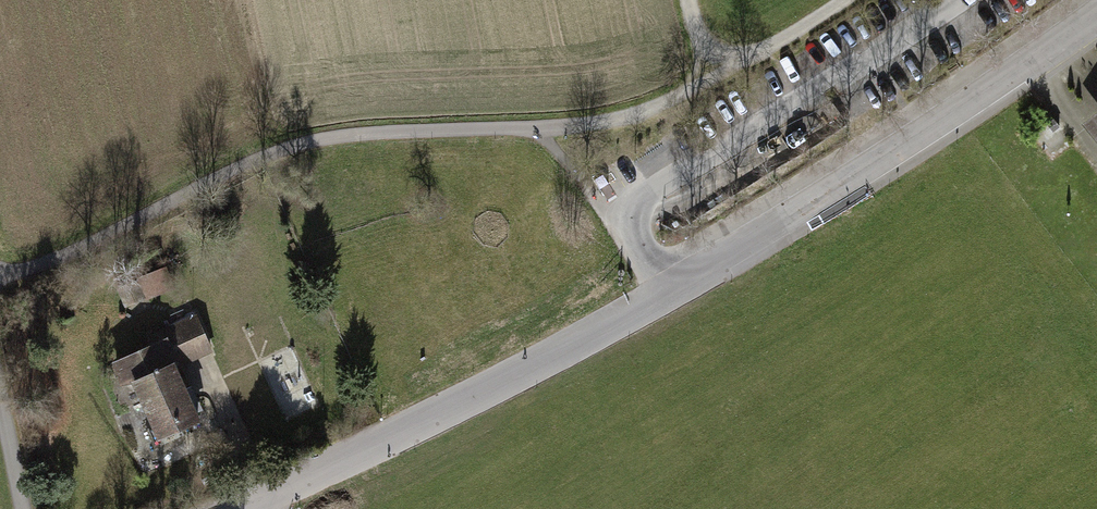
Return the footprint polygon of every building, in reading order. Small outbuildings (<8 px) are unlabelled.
[(1086,115),(1096,130),(1096,107),(1086,115)] [(117,288),(126,307),(176,289),(168,268),(117,288)] [(159,443),(207,423),(183,366),(215,353),(198,316),(163,329),(167,339),(111,364),(123,388),(134,384),(159,443)]
